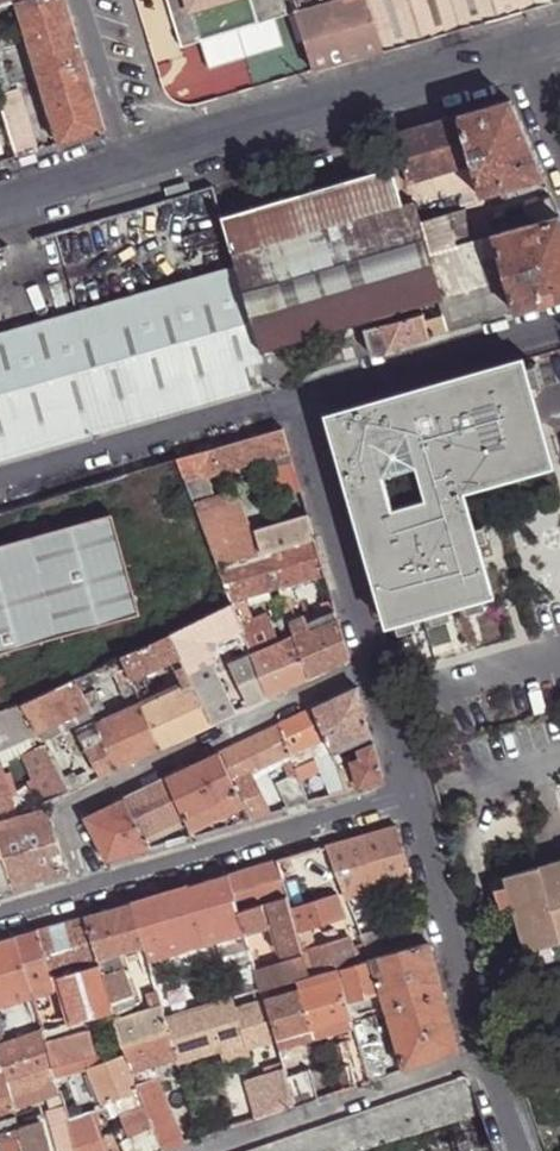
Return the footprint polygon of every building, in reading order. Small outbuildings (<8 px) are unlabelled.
[(66,0),(27,0),(16,3),(18,9),(60,144),(106,131),(66,0)] [(183,46),(291,14),(299,43),(305,41),(296,11),(293,0),(169,0),(183,46)] [(296,11),(319,4),(324,2),(324,0),(293,0),(296,11)] [(382,51),(367,0),(332,0),(324,2),(319,4),(296,11),(305,41),(314,71),(382,51)] [(537,0),(367,0),(382,51),(537,0)] [(16,3),(0,8),(0,17),(0,18),(1,21),(17,17),(16,10),(18,9),(16,3)] [(503,189),(544,176),(510,100),(459,114),(473,164),(481,187),(483,196),(503,189)] [(38,151),(29,122),(22,124),(16,104),(0,108),(0,110),(15,158),(38,151)] [(473,164),(459,114),(397,132),(411,183),(473,164)] [(260,348),(287,340),(433,298),(442,296),(430,252),(416,206),(404,209),(402,204),(392,166),(222,215),(237,267),(260,348)] [(523,203),(551,193),(544,176),(503,189),(508,201),(511,208),(520,205),(523,203)] [(559,213),(551,193),(523,203),(530,223),(559,213)] [(404,209),(416,206),(415,200),(402,204),(404,209)] [(505,211),(506,210),(511,208),(508,201),(502,203),(505,211)] [(524,215),(520,205),(511,208),(506,210),(507,215),(509,215),(511,220),(524,215)] [(516,311),(559,298),(559,214),(559,213),(530,223),(494,235),(506,277),(516,311)] [(489,220),(492,227),(498,225),(497,218),(489,220)] [(506,277),(494,235),(430,252),(442,296),(506,277)] [(237,267),(217,273),(242,365),(262,359),(260,348),(237,267)] [(248,387),(242,365),(217,273),(0,336),(0,458),(248,387)] [(439,315),(444,331),(516,311),(506,277),(442,296),(433,298),(439,315)] [(371,352),(428,336),(424,319),(421,311),(364,327),(371,352)] [(424,319),(428,336),(444,331),(439,315),(424,319)] [(262,359),(269,381),(297,374),(287,340),(260,348),(262,359)] [(242,365),(248,387),(269,381),(262,359),(242,365)] [(327,414),(386,622),(394,620),(414,615),(428,611),(448,605),(463,602),(482,596),(490,593),(476,543),(472,528),(461,490),(551,465),(529,388),(524,367),(521,359),(327,414)] [(535,364),(524,367),(529,388),(540,385),(535,364)] [(282,427),(178,457),(208,535),(246,524),(234,488),(210,495),(204,474),(273,455),(277,466),(292,461),(282,427)] [(292,461),(277,466),(285,494),(301,491),(292,461)] [(137,611),(137,608),(141,607),(116,515),(112,515),(111,513),(0,546),(0,651),(137,611)] [(262,553),(267,552),(314,537),(308,515),(256,530),(262,553)] [(208,535),(220,565),(255,554),(246,524),(208,535)] [(483,524),(472,528),(476,543),(487,539),(483,524)] [(267,552),(279,587),(288,614),(295,613),(286,585),(325,573),(314,537),(267,552)] [(220,565),(232,600),(279,587),(267,552),(262,553),(255,554),(220,565)] [(485,607),(482,596),(463,602),(465,613),(485,607)] [(173,635),(170,637),(183,658),(195,653),(206,647),(242,631),(237,620),(232,605),(173,635)] [(451,617),(448,605),(428,611),(431,622),(451,617)] [(262,611),(237,620),(242,631),(244,636),(250,653),(252,655),(276,644),(262,611)] [(414,615),(394,620),(398,633),(417,627),(414,615)] [(291,623),(295,636),(310,677),(350,659),(338,619),(309,632),(306,618),(291,623)] [(295,636),(276,644),(252,655),(263,686),(268,696),(310,677),(295,636)] [(141,648),(120,658),(132,679),(142,674),(183,658),(170,637),(141,648)] [(206,647),(195,653),(204,670),(215,666),(206,647)] [(195,653),(183,658),(185,664),(192,677),(204,670),(195,653)] [(243,703),(246,705),(268,696),(263,686),(252,655),(250,653),(226,664),(243,703)] [(120,658),(75,680),(81,691),(116,676),(126,699),(138,694),(132,679),(120,658)] [(177,668),(185,687),(195,682),(192,677),(185,664),(177,668)] [(195,682),(215,721),(237,710),(215,666),(204,670),(192,677),(195,682)] [(132,679),(138,694),(141,701),(144,706),(155,701),(142,674),(132,679)] [(75,680),(59,686),(72,716),(87,707),(84,698),(81,691),(75,680)] [(185,687),(155,701),(144,706),(161,747),(215,721),(195,682),(185,687)] [(51,691),(64,720),(72,716),(59,686),(51,691)] [(358,687),(316,707),(326,736),(332,750),(371,731),(358,687)] [(22,705),(37,733),(64,720),(51,691),(22,705)] [(87,707),(91,713),(102,707),(96,692),(84,698),(87,707)] [(144,706),(141,701),(96,724),(98,728),(116,768),(161,747),(144,706)] [(37,733),(22,705),(0,711),(0,749),(37,733)] [(64,720),(37,733),(40,738),(91,715),(91,713),(87,707),(72,716),(64,720)] [(326,736),(316,707),(280,724),(290,753),(295,767),(316,757),(332,750),(326,736)] [(290,753),(280,724),(220,753),(237,792),(250,818),(271,812),(253,771),(290,753)] [(116,768),(98,728),(80,736),(101,775),(116,768)] [(385,779),(374,743),(360,750),(361,760),(355,764),(360,787),(385,779)] [(47,801),(70,791),(62,778),(45,745),(23,754),(34,781),(28,782),(36,798),(41,796),(45,804),(47,803),(47,801)] [(336,762),(332,750),(316,757),(331,795),(348,790),(345,784),(341,775),(331,778),(327,766),(336,762)] [(237,792),(220,753),(195,764),(168,778),(186,817),(218,801),(237,792)] [(341,775),(336,762),(327,766),(331,778),(341,775)] [(14,809),(9,793),(4,773),(1,764),(0,764),(0,813),(14,809)] [(62,778),(70,791),(81,785),(76,775),(75,771),(62,778)] [(4,773),(9,793),(15,792),(10,772),(4,773)] [(76,775),(81,785),(91,780),(87,772),(76,775)] [(288,807),(309,801),(298,773),(277,782),(288,807)] [(186,817),(168,778),(124,798),(144,834),(186,817)] [(229,824),(250,818),(237,792),(218,801),(224,813),(229,824)] [(39,806),(45,804),(41,796),(36,798),(39,806)] [(144,834),(124,798),(85,817),(108,860),(149,848),(144,834)] [(191,828),(224,813),(218,801),(186,817),(191,828)] [(49,808),(0,823),(0,851),(11,888),(67,872),(49,808)] [(360,892),(412,877),(397,826),(328,847),(355,922),(368,917),(360,892)] [(320,849),(278,861),(289,897),(305,892),(332,883),(320,849)] [(0,851),(0,891),(11,888),(0,851)] [(502,877),(505,888),(511,907),(524,953),(558,943),(559,942),(559,860),(502,877)] [(278,861),(228,875),(239,911),(263,905),(269,903),(289,897),(278,861)] [(228,875),(191,886),(204,932),(219,928),(235,923),(242,921),(239,911),(228,875)] [(332,883),(305,892),(309,905),(336,897),(332,883)] [(191,886),(133,903),(144,945),(145,949),(151,947),(199,934),(204,932),(191,886)] [(511,907),(505,888),(494,891),(499,911),(511,907)] [(305,892),(289,897),(292,910),(309,905),(305,892)] [(284,956),(303,951),(300,939),(298,931),(292,910),(289,897),(269,903),(275,922),(284,956)] [(309,905),(292,910),(298,931),(343,917),(338,897),(336,897),(309,905)] [(133,903),(86,916),(98,959),(118,953),(144,945),(133,903)] [(269,903),(263,905),(268,922),(275,922),(269,903)] [(263,905),(239,911),(242,921),(244,930),(250,928),(268,922),(263,905)] [(86,916),(35,931),(49,981),(56,980),(62,978),(62,976),(100,965),(98,959),(86,916)] [(374,960),(429,942),(422,917),(410,920),(378,930),(360,935),(368,961),(374,960)] [(241,943),(247,942),(246,938),(244,930),(242,921),(235,923),(238,935),(241,943)] [(235,923),(219,928),(222,939),(238,935),(235,923)] [(219,928),(204,932),(199,934),(202,945),(222,939),(219,928)] [(250,928),(244,930),(246,938),(253,936),(250,928)] [(35,931),(16,937),(30,987),(43,983),(49,981),(35,931)] [(199,934),(151,947),(156,958),(202,945),(199,934)] [(358,963),(368,961),(360,935),(349,939),(358,963)] [(249,947),(251,953),(257,951),(253,936),(246,938),(247,942),(249,947)] [(303,951),(315,948),(311,936),(300,939),(303,951)] [(33,996),(30,987),(16,937),(0,941),(0,1005),(33,996)] [(339,967),(340,969),(358,963),(349,939),(315,948),(303,951),(304,956),(310,976),(339,967)] [(459,1050),(429,942),(374,960),(383,989),(405,1069),(459,1050)] [(151,947),(145,949),(152,973),(160,971),(156,958),(151,947)] [(255,992),(261,990),(256,971),(254,963),(251,953),(249,947),(237,950),(252,992),(255,992)] [(102,974),(122,969),(118,953),(98,959),(100,965),(102,974)] [(261,990),(296,980),(310,976),(304,956),(286,962),(256,971),(261,990)] [(383,989),(374,960),(368,961),(358,963),(340,969),(341,978),(348,1000),(373,991),(383,989)] [(75,1024),(112,1013),(114,1012),(111,1005),(102,974),(100,965),(62,976),(62,978),(64,984),(66,989),(75,1024)] [(299,990),(341,978),(340,969),(339,967),(310,976),(296,980),(299,990)] [(102,974),(111,1005),(131,1000),(122,969),(102,974)] [(156,989),(152,976),(146,978),(150,990),(156,989)] [(276,1039),(352,1016),(350,1009),(348,1000),(341,978),(299,990),(265,1000),(276,1039)] [(47,995),(66,989),(64,984),(58,986),(56,980),(49,981),(43,983),(47,995)] [(33,996),(37,1009),(50,1006),(47,995),(43,983),(30,987),(33,996)] [(258,1002),(265,1000),(261,990),(255,992),(258,1002)] [(377,1001),(373,991),(348,1000),(350,1009),(377,1001)] [(153,1010),(161,1006),(157,993),(150,996),(153,1010)] [(177,1063),(245,1042),(235,1009),(237,1008),(235,998),(165,1018),(169,1033),(176,1059),(177,1063)] [(246,1047),(276,1039),(265,1000),(258,1002),(237,1008),(235,1009),(245,1042),(246,1047)] [(124,1045),(169,1033),(165,1018),(161,1006),(153,1010),(115,1020),(123,1045),(124,1045)] [(280,1052),(356,1029),(352,1016),(276,1039),(280,1052)] [(49,1051),(53,1067),(98,1054),(90,1029),(46,1042),(49,1051)] [(49,1051),(46,1042),(43,1031),(6,1044),(0,1046),(0,1057),(2,1062),(3,1065),(49,1051)] [(134,1072),(176,1059),(169,1033),(124,1045),(134,1072)] [(351,1085),(370,1080),(358,1037),(339,1042),(351,1085)] [(39,1086),(58,1081),(53,1067),(49,1051),(3,1065),(5,1073),(11,1095),(39,1086)] [(296,1104),(319,1096),(310,1068),(305,1069),(301,1053),(282,1057),(285,1068),(296,1104)] [(98,1111),(107,1108),(106,1104),(90,1068),(95,1066),(101,1063),(98,1054),(53,1067),(58,1081),(61,1092),(64,1103),(74,1137),(78,1150),(112,1150),(98,1111)] [(106,1104),(139,1090),(124,1055),(101,1063),(95,1066),(90,1068),(106,1104)] [(282,1057),(281,1056),(262,1063),(265,1074),(285,1068),(282,1057)] [(249,1121),(296,1104),(285,1068),(265,1074),(270,1093),(251,1100),(253,1110),(248,1113),(249,1121)] [(14,1107),(11,1095),(5,1073),(0,1074),(0,1117),(15,1113),(14,1107)] [(198,1138),(218,1131),(201,1073),(181,1077),(183,1084),(198,1138)] [(166,1149),(185,1143),(184,1140),(157,1078),(138,1084),(148,1106),(156,1124),(166,1149)] [(42,1098),(61,1092),(58,1081),(39,1086),(42,1098)] [(14,1107),(42,1098),(39,1086),(11,1095),(14,1107)] [(106,1104),(107,1108),(111,1116),(144,1103),(139,1090),(106,1104)] [(74,1137),(64,1103),(50,1107),(63,1150),(78,1150),(74,1137)] [(123,1139),(156,1124),(148,1106),(123,1117),(126,1126),(119,1129),(123,1139)] [(42,1119),(20,1126),(27,1150),(51,1150),(42,1119)] [(166,1149),(156,1124),(123,1139),(129,1150),(161,1150),(166,1149)] [(20,1126),(0,1131),(0,1132),(5,1150),(27,1150),(20,1126)]
